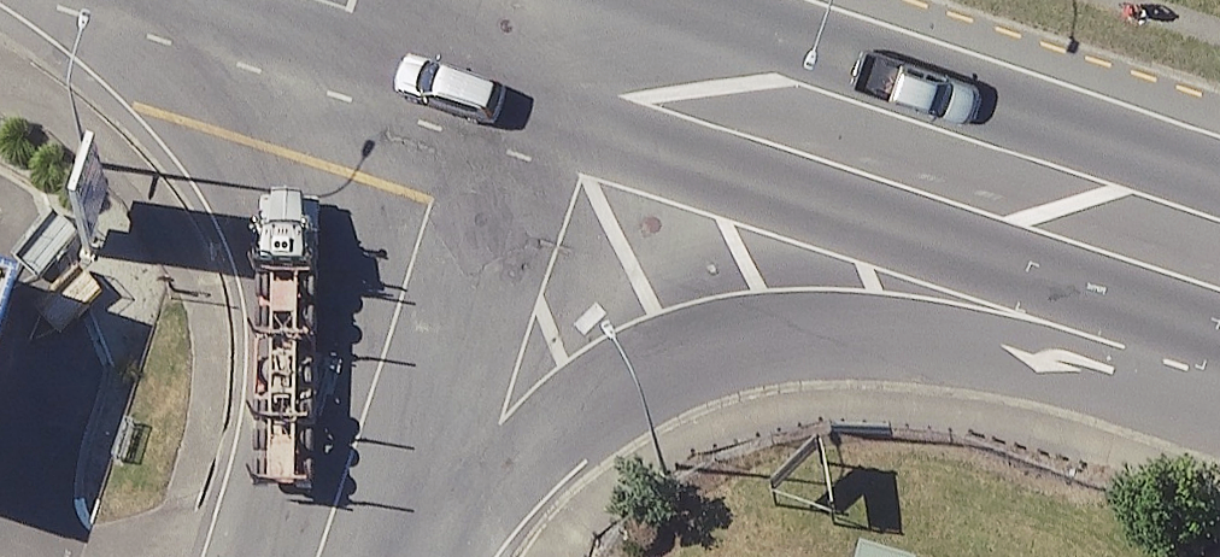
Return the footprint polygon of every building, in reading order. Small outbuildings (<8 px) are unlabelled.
[(14,271),(0,267),(0,314),(14,271)]
